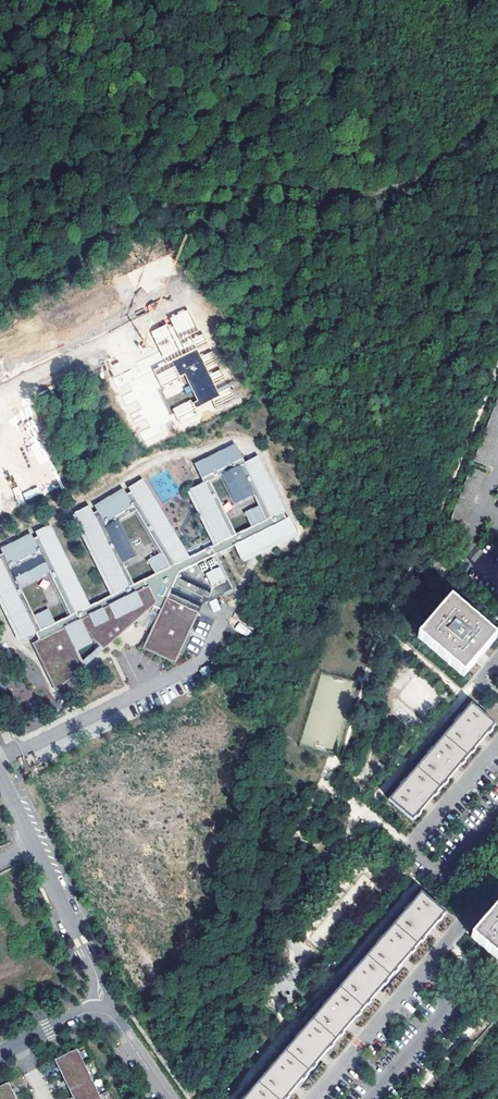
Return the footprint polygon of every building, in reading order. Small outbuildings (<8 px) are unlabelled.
[(198,405),(219,396),(196,347),(203,343),(187,308),(168,316),(171,323),(151,332),(168,367),(155,373),(161,385),(184,374),(198,405)] [(207,370),(217,367),(212,351),(202,355),(207,370)] [(219,370),(210,374),(214,383),(223,380),(219,370)] [(179,422),(197,414),(190,400),(172,408),(179,422)] [(476,459),(488,464),(497,440),(497,403),(476,459)] [(127,420),(153,443),(164,431),(137,408),(127,420)] [(254,492),(258,490),(270,515),(291,505),(262,448),(244,458),(236,442),(196,461),(204,477),(205,480),(210,477),(211,479),(223,473),(237,501),(254,492)] [(167,548),(175,562),(193,553),(144,473),(127,482),(131,490),(141,506),(167,548)] [(214,543),(218,541),(191,487),(205,480),(204,477),(186,486),(214,543)] [(218,541),(237,531),(211,479),(210,477),(205,480),(191,487),(218,541)] [(115,591),(134,582),(123,561),(136,553),(119,519),(137,508),(141,506),(131,490),(127,493),(123,487),(95,503),(99,509),(94,512),(89,504),(75,511),(115,591)] [(259,503),(263,501),(258,490),(254,492),(259,503)] [(252,524),(270,515),(263,501),(259,503),(246,510),(252,524)] [(94,638),(103,649),(155,603),(162,607),(143,646),(177,661),(203,601),(234,586),(217,552),(236,542),(244,559),(303,530),(291,505),(270,515),(252,524),(237,531),(218,541),(214,543),(193,553),(175,562),(156,571),(134,582),(115,591),(111,593),(91,603),(75,611),(70,613),(56,620),(36,630),(40,638),(33,642),(58,690),(86,664),(78,647),(94,638)] [(137,508),(162,551),(167,548),(141,506),(137,508)] [(111,593),(115,591),(75,511),(71,513),(111,593)] [(36,530),(38,535),(54,569),(75,611),(91,603),(52,522),(36,530)] [(54,569),(38,535),(33,537),(31,532),(2,546),(4,552),(0,554),(0,557),(15,588),(20,585),(49,571),(54,569)] [(156,571),(175,562),(167,548),(162,551),(148,560),(156,571)] [(23,638),(36,630),(30,617),(15,588),(0,557),(0,592),(23,638)] [(49,571),(70,613),(75,611),(54,569),(49,571)] [(30,617),(35,614),(20,585),(15,588),(30,617)] [(19,640),(23,638),(0,592),(0,602),(19,640)] [(217,598),(209,601),(213,612),(221,609),(217,598)] [(450,600),(419,637),(462,675),(473,664),(495,639),(450,600)] [(36,630),(56,620),(49,608),(35,614),(30,617),(36,630)] [(239,622),(234,628),(246,636),(250,630),(239,622)] [(471,705),(390,800),(413,820),(427,804),(454,771),(481,740),(494,724),(471,705)] [(295,1087),(323,1055),(350,1024),(377,992),(404,960),(432,928),(443,914),(420,894),(244,1098),(285,1098),(295,1087)] [(471,937),(497,960),(497,905),(487,918),(471,937)] [(74,1098),(101,1098),(76,1048),(54,1058),(74,1098)] [(0,1085),(0,1098),(16,1098),(8,1081),(0,1085)]
